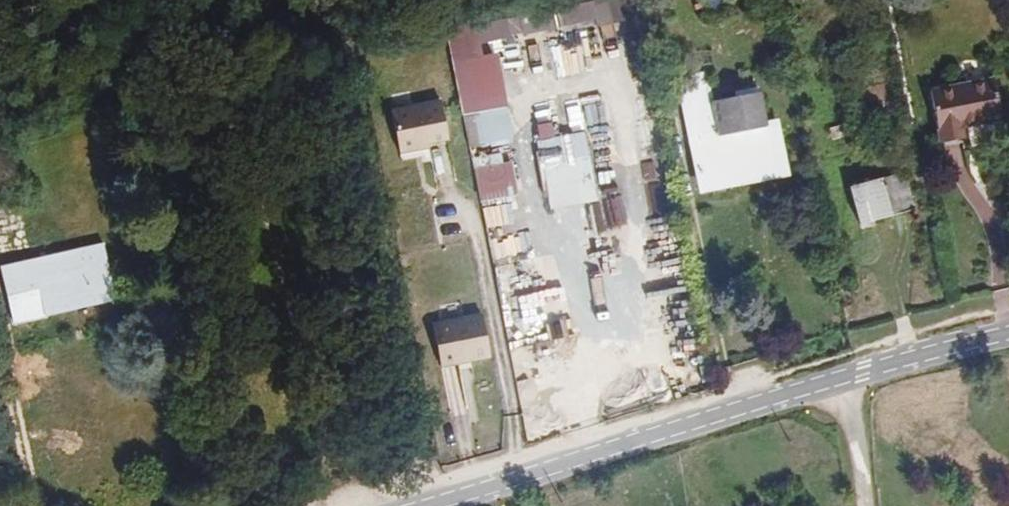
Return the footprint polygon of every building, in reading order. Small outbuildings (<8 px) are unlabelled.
[(523,36),(553,29),(548,0),(537,0),(516,5),(523,36)] [(566,27),(597,21),(593,0),(561,0),(566,27)] [(511,39),(504,9),(474,16),(479,45),(511,39)] [(474,16),(444,24),(453,62),(481,56),(479,45),(474,16)] [(481,56),(453,62),(462,112),(505,104),(495,54),(481,56)] [(930,91),(939,141),(966,135),(964,126),(1001,120),(994,79),(930,91)] [(682,85),(702,188),(783,172),(775,131),(765,133),(758,98),(709,108),(704,80),(682,85)] [(442,105),(394,113),(401,155),(430,151),(429,146),(449,143),(442,105)] [(550,212),(597,202),(584,134),(537,143),(550,212)] [(473,161),(481,201),(517,193),(511,163),(502,165),(500,155),(473,161)] [(850,188),(860,224),(915,209),(906,173),(850,188)] [(41,317),(117,299),(104,245),(1,269),(9,304),(36,298),(41,317)] [(36,298),(9,304),(14,324),(41,317),(36,298)] [(482,315),(433,325),(442,367),(458,364),(460,363),(459,359),(471,357),(471,361),(491,357),(482,315)]
